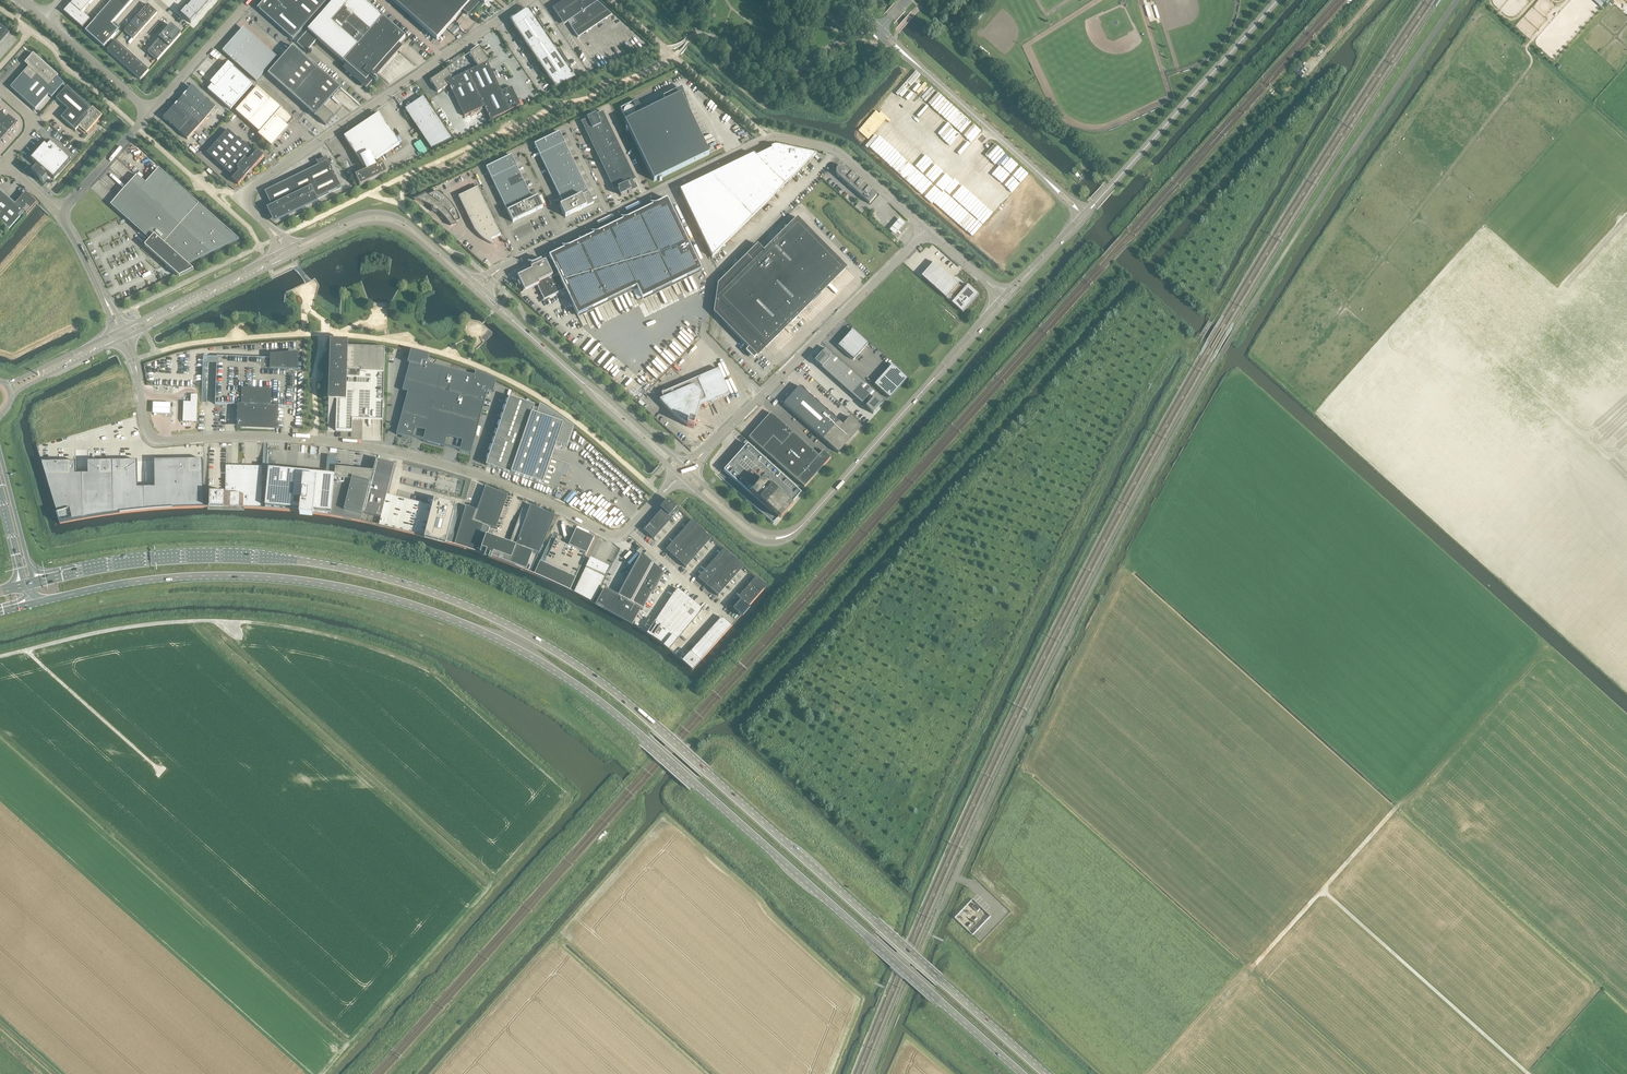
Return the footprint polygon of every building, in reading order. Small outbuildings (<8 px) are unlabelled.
[(93,1),(94,0),(75,0),(71,4),(74,7),(67,14),(82,27),(89,20),(82,13),(93,1)] [(86,31),(104,47),(119,30),(112,24),(133,0),(113,0),(86,31)] [(192,2),(202,11),(208,5),(202,0),(194,0),(192,2)] [(267,2),(260,10),(260,11),(270,20),(293,40),(329,0),(269,0),(267,2)] [(297,43),(306,52),(317,39),(347,65),(344,69),(358,82),(363,86),(366,89),(373,82),(375,84),(379,80),(378,78),(377,77),(378,76),(379,74),(382,71),(390,62),(394,57),(397,54),(399,52),(402,48),(399,45),(399,44),(405,37),(363,0),(335,0),(297,43)] [(420,25),(437,40),(437,39),(452,22),(461,13),(463,11),(468,16),(481,2),(484,5),(489,0),(392,0),(420,25)] [(595,0),(566,0),(553,9),(564,25),(568,22),(578,38),(612,15),(598,2),(595,0)] [(192,2),(187,8),(197,17),(202,11),(192,2)] [(134,40),(158,13),(148,5),(124,31),(134,40)] [(187,8),(181,15),(191,23),(197,17),(187,8)] [(515,29),(512,31),(525,49),(527,47),(538,62),(535,64),(547,83),(550,81),(555,89),(575,79),(569,68),(571,67),(559,48),(556,50),(546,35),(549,33),(536,15),(533,16),(528,9),(510,22),(515,29)] [(986,13),(984,11),(978,19),(979,20),(986,13)] [(10,33),(0,24),(0,44),(10,33)] [(171,26),(148,52),(158,61),(181,34),(171,26)] [(227,46),(223,52),(256,82),(277,58),(261,43),(258,47),(242,33),(229,48),(227,46)] [(149,70),(116,41),(107,50),(140,80),(149,70)] [(989,55),(990,54),(981,46),(980,48),(989,55)] [(340,88),(293,47),(268,75),(313,114),(312,115),(315,117),(316,116),(317,117),(317,118),(326,126),(334,116),(323,106),(339,88),(340,89),(342,87),(341,86),(340,88)] [(491,120),(521,106),(518,100),(513,103),(507,90),(512,87),(502,92),(488,63),(489,62),(480,47),(469,54),(478,67),(452,80),(451,77),(452,76),(447,69),(430,81),(438,93),(449,85),(464,117),(484,107),(491,120)] [(11,87),(11,88),(36,110),(36,109),(49,95),(52,98),(65,84),(57,77),(59,76),(34,54),(25,63),(29,67),(11,87)] [(208,89),(208,90),(231,110),(253,85),(233,68),(234,67),(229,63),(211,83),(212,85),(208,89)] [(1301,78),(1304,75),(1300,72),(1303,70),(1305,67),(1301,63),(1294,71),(1301,78)] [(10,68),(7,65),(0,74),(0,78),(1,79),(10,68)] [(934,90),(926,84),(917,95),(930,105),(932,102),(939,94),(934,90)] [(102,116),(93,108),(92,109),(68,87),(57,99),(69,110),(61,118),(76,131),(78,129),(84,135),(86,133),(87,134),(101,117),(102,116)] [(187,139),(188,140),(216,108),(192,87),(178,103),(164,118),(174,127),(187,139)] [(293,119),(258,87),(236,111),(271,143),(272,143),(277,137),(279,138),(281,136),(279,135),(293,119)] [(643,113),(637,101),(620,108),(626,121),(625,122),(628,128),(626,129),(627,131),(629,130),(654,181),(659,179),(660,181),(662,180),(661,178),(709,154),(681,95),(682,94),(679,89),(663,97),(666,102),(643,113)] [(939,112),(947,101),(940,96),(934,104),(933,104),(931,107),(939,112)] [(416,116),(411,120),(431,149),(452,139),(424,97),(419,100),(420,102),(411,109),(416,116)] [(952,126),(971,143),(981,132),(959,112),(960,111),(955,106),(945,118),(948,120),(937,131),(940,134),(939,134),(947,141),(956,132),(951,127),(952,126)] [(602,112),(592,117),(597,127),(607,122),(602,112)] [(16,123),(7,116),(6,118),(0,113),(0,141),(16,123)] [(380,114),(344,137),(364,167),(366,166),(367,170),(356,175),(361,186),(387,173),(382,163),(375,166),(373,162),(400,144),(380,114)] [(582,122),(587,132),(597,127),(592,117),(582,122)] [(597,127),(600,134),(604,141),(613,136),(607,122),(597,127)] [(597,127),(587,132),(590,139),(600,134),(597,127)] [(252,151),(228,130),(207,154),(231,175),(232,174),(235,176),(232,179),(239,185),(247,176),(249,177),(248,177),(249,178),(251,175),(249,174),(264,157),(258,151),(254,156),(250,153),(252,151)] [(560,133),(547,139),(552,149),(565,143),(560,133)] [(600,134),(590,139),(594,146),(604,141),(600,134)] [(613,136),(604,141),(607,148),(617,143),(613,136)] [(535,145),(540,155),(552,149),(547,139),(535,145)] [(54,179),(71,160),(49,140),(34,157),(40,163),(38,165),(42,169),(40,171),(37,168),(32,174),(43,183),(48,178),(45,175),(47,173),(54,179)] [(604,141),(594,146),(597,153),(607,148),(604,141)] [(565,143),(552,149),(556,158),(569,151),(565,143)] [(617,143),(607,148),(610,155),(620,150),(617,143)] [(816,155),(778,147),(775,146),(773,147),(771,148),(772,150),(756,157),(754,155),(680,190),(709,250),(708,250),(712,259),(720,251),(720,250),(816,155)] [(607,148),(597,153),(600,159),(610,155),(607,148)] [(552,149),(540,155),(544,164),(556,158),(552,149)] [(620,150),(610,155),(614,161),(623,157),(620,150)] [(569,151),(556,158),(560,166),(573,160),(569,151)] [(610,155),(600,159),(604,166),(614,161),(610,155)] [(511,156),(499,162),(504,173),(517,167),(511,156)] [(623,157),(614,161),(617,168),(627,163),(623,157)] [(267,209),(274,223),(318,202),(317,199),(341,188),(327,158),(325,159),(317,163),(318,166),(283,183),(265,192),(272,206),(267,209)] [(556,158),(544,164),(548,172),(560,166),(556,158)] [(573,160),(560,166),(564,174),(577,168),(573,160)] [(614,161),(604,166),(607,173),(617,168),(614,161)] [(499,162),(486,168),(492,179),(504,173),(499,162)] [(627,163),(617,168),(620,175),(630,170),(627,163)] [(560,166),(548,172),(552,180),(564,174),(560,166)] [(517,167),(504,173),(508,181),(521,175),(517,167)] [(876,196),(845,168),(844,167),(842,167),(840,167),(838,168),(837,169),(836,171),(836,173),(837,175),(838,176),(869,204),(876,196)] [(577,168),(564,174),(568,182),(581,176),(577,168)] [(617,168),(607,173),(610,180),(620,175),(617,168)] [(939,168),(928,182),(938,183),(939,184),(938,188),(937,189),(939,190),(938,196),(941,192),(946,192),(950,196),(950,193),(952,192),(956,192),(959,189),(959,192),(962,192),(965,188),(943,172),(944,172),(939,168)] [(137,175),(111,205),(128,220),(150,241),(145,246),(149,249),(172,269),(175,272),(174,272),(180,277),(194,270),(188,265),(239,240),(159,169),(146,183),(137,175)] [(630,170),(620,175),(625,185),(632,182),(635,180),(630,170)] [(504,173),(492,179),(496,187),(508,181),(504,173)] [(564,174),(552,180),(556,188),(568,182),(564,174)] [(521,175),(508,181),(512,189),(525,183),(521,175)] [(620,175),(610,180),(615,190),(618,189),(625,185),(620,175)] [(581,176),(568,182),(572,191),(585,184),(581,176)] [(508,181),(496,187),(500,195),(512,189),(508,181)] [(568,182),(556,188),(560,197),(572,191),(568,182)] [(632,182),(625,185),(629,193),(636,190),(632,182)] [(525,183),(512,189),(516,197),(529,191),(525,183)] [(585,184),(572,191),(576,199),(589,193),(585,184)] [(625,185),(618,189),(621,196),(628,192),(629,194),(629,193),(625,185)] [(494,243),(493,243),(491,239),(501,235),(478,187),(459,197),(475,230),(481,237),(486,240),(494,244),(494,243)] [(512,189),(500,195),(504,203),(516,197),(512,189)] [(529,191),(516,197),(520,205),(533,199),(529,191)] [(572,191),(560,197),(564,205),(576,199),(572,191)] [(8,230),(24,213),(26,215),(35,204),(36,203),(25,193),(14,204),(0,192),(0,223),(8,230)] [(442,195),(437,192),(428,196),(426,195),(414,200),(419,202),(425,204),(429,206),(433,209),(432,210),(436,213),(437,211),(439,213),(442,215),(445,218),(448,222),(451,226),(457,224),(455,222),(460,220),(460,219),(458,215),(456,211),(453,206),(450,202),(446,198),(442,195)] [(589,193),(576,199),(564,205),(560,207),(565,217),(594,204),(589,193)] [(516,197),(504,203),(508,211),(520,205),(516,197)] [(533,199),(520,205),(508,211),(513,222),(543,208),(538,197),(533,200),(533,199)] [(667,199),(549,257),(578,316),(637,287),(643,299),(702,270),(667,199)] [(716,298),(714,314),(748,349),(746,351),(754,359),(759,354),(770,343),(787,326),(788,327),(793,322),(800,315),(799,315),(802,312),(818,296),(838,276),(836,274),(845,266),(808,229),(797,218),(780,234),(770,245),(764,251),(757,245),(722,280),(716,298)] [(896,235),(906,223),(900,218),(890,230),(896,235)] [(532,270),(518,277),(525,291),(537,285),(544,300),(559,292),(551,277),(553,276),(546,261),(542,263),(541,260),(534,264),(535,266),(531,268),(532,270)] [(935,263),(923,277),(963,313),(979,295),(972,288),(969,285),(965,290),(947,274),(935,263)] [(838,346),(853,360),(868,343),(853,330),(838,346)] [(385,349),(331,347),(328,430),(352,431),(352,420),(363,420),(363,408),(383,409),(385,349)] [(826,349),(814,362),(815,362),(822,368),(833,355),(826,349)] [(408,392),(397,434),(413,439),(416,428),(426,431),(423,442),(444,447),(447,437),(463,441),(460,451),(471,454),(490,382),(480,379),(480,377),(427,363),(429,359),(412,354),(403,391),(408,392)] [(217,366),(215,404),(238,405),(238,406),(244,406),(243,427),(275,428),(276,407),(279,407),(293,407),(294,370),(294,369),(297,370),(298,355),(272,357),(272,359),(217,356),(217,366)] [(833,355),(822,368),(829,375),(841,362),(833,355)] [(841,362),(829,375),(836,381),(848,368),(841,362)] [(889,399),(908,379),(892,365),(874,385),(889,399)] [(848,368),(836,381),(844,388),(855,375),(848,368)] [(687,425),(687,427),(694,429),(696,422),(694,422),(699,408),(704,405),(705,408),(708,406),(707,404),(730,394),(719,369),(661,394),(664,399),(660,400),(665,407),(673,414),(680,420),(687,425)] [(855,375),(844,388),(851,394),(863,381),(855,375)] [(863,381),(851,394),(858,401),(870,388),(863,381)] [(784,404),(838,453),(861,428),(850,417),(843,425),(800,386),(784,404)] [(870,388),(858,401),(866,408),(877,395),(870,388)] [(183,414),(183,422),(191,422),(196,422),(197,422),(198,395),(197,395),(192,395),(191,395),(191,396),(191,402),(191,414),(183,414)] [(877,395),(866,408),(873,414),(885,401),(877,395)] [(510,398),(486,466),(557,490),(562,475),(566,477),(570,466),(566,464),(551,459),(555,448),(560,449),(562,446),(567,448),(573,429),(565,423),(553,414),(540,406),(538,411),(534,409),(535,406),(510,398)] [(171,415),(171,403),(153,402),(153,414),(171,415)] [(819,456),(771,413),(749,438),(804,487),(831,458),(823,451),(819,456)] [(724,470),(719,475),(759,511),(773,524),(801,492),(747,444),(746,444),(747,445),(727,467),(724,470)] [(155,488),(147,488),(147,510),(172,509),(198,508),(204,508),(204,507),(203,460),(155,461),(155,488)] [(359,521),(425,537),(425,539),(431,541),(446,544),(447,540),(454,512),(455,509),(456,506),(434,500),(433,505),(433,506),(387,495),(395,465),(394,465),(376,460),(373,472),(363,513),(381,518),(379,525),(361,521),(359,521)] [(138,461),(113,462),(114,514),(118,514),(140,511),(147,510),(147,488),(138,488),(138,461)] [(42,463),(54,502),(60,524),(71,522),(77,520),(83,519),(82,475),(76,475),(76,462),(42,463)] [(88,475),(82,475),(83,519),(98,516),(114,514),(113,462),(88,462),(88,475)] [(226,466),(225,495),(213,495),(213,506),(219,507),(219,508),(204,507),(204,508),(263,509),(261,509),(262,467),(226,466)] [(335,476),(331,515),(361,520),(363,513),(373,472),(336,468),(335,476)] [(269,469),(265,507),(301,510),(301,511),(314,513),(314,511),(331,515),(335,476),(269,469)] [(466,506),(455,544),(485,554),(484,556),(491,558),(492,556),(526,569),(527,568),(531,570),(555,516),(531,505),(516,547),(486,536),(490,527),(496,529),(508,496),(486,487),(477,510),(466,506)] [(670,501),(644,530),(654,540),(680,510),(672,503),(670,501)] [(712,538),(692,520),(666,550),(686,568),(712,538)] [(556,539),(545,564),(540,562),(534,574),(532,574),(552,583),(572,592),(570,591),(594,537),(576,529),(569,545),(556,539)] [(745,567),(724,549),(698,578),(719,596),(745,567)] [(645,578),(653,564),(641,554),(632,571),(645,578)] [(610,568),(590,558),(574,592),(572,592),(571,593),(595,604),(593,603),(610,568)] [(658,585),(664,574),(653,564),(645,578),(640,587),(652,593),(653,594),(658,585)] [(640,587),(645,578),(632,571),(627,580),(640,587)] [(767,586),(756,577),(730,607),(741,616),(767,586)] [(635,595),(640,587),(627,580),(622,588),(635,595)] [(652,593),(640,587),(635,595),(647,602),(652,593)] [(631,604),(635,595),(622,588),(618,596),(618,597),(631,604)] [(618,597),(618,596),(616,595),(609,591),(605,589),(596,604),(595,607),(602,611),(607,613),(608,614),(618,597)] [(677,589),(673,596),(686,605),(688,601),(690,599),(677,589)] [(647,602),(635,595),(631,604),(641,610),(642,610),(647,602)] [(673,596),(669,601),(682,610),(686,605),(673,596)] [(637,617),(641,610),(631,604),(618,597),(608,614),(632,627),(633,625),(637,617)] [(688,601),(686,605),(698,615),(703,610),(690,599),(688,601)] [(669,601),(665,607),(678,615),(682,610),(669,601)] [(686,605),(682,610),(694,620),(698,615),(686,605)] [(665,607),(662,612),(674,621),(678,615),(665,607)] [(682,610),(678,615),(690,625),(694,620),(682,610)] [(662,612),(658,618),(671,626),(674,621),(662,612)] [(678,615),(674,621),(686,630),(690,625),(678,615)] [(658,618),(654,623),(667,631),(671,626),(658,618)] [(722,618),(717,623),(726,632),(732,626),(731,626),(722,618)] [(674,621),(671,626),(682,635),(686,630),(674,621)] [(647,633),(647,634),(659,642),(667,631),(654,623),(647,634),(647,633)] [(717,623),(712,628),(722,637),(726,632),(717,623)] [(671,626),(667,631),(677,640),(682,635),(671,626)] [(712,628),(708,633),(717,642),(722,637),(712,628)] [(667,631),(659,642),(664,646),(670,651),(669,650),(677,640),(667,631)] [(708,633),(703,638),(713,647),(717,642),(708,633)] [(703,638),(699,643),(709,652),(713,647),(703,638)] [(699,643),(695,648),(704,657),(709,652),(699,643)] [(695,648),(690,653),(700,661),(704,657),(695,648)] [(682,660),(682,661),(691,668),(692,670),(700,661),(690,653),(683,661),(682,660)] [(991,917),(973,899),(955,918),(972,936),(991,917)]
